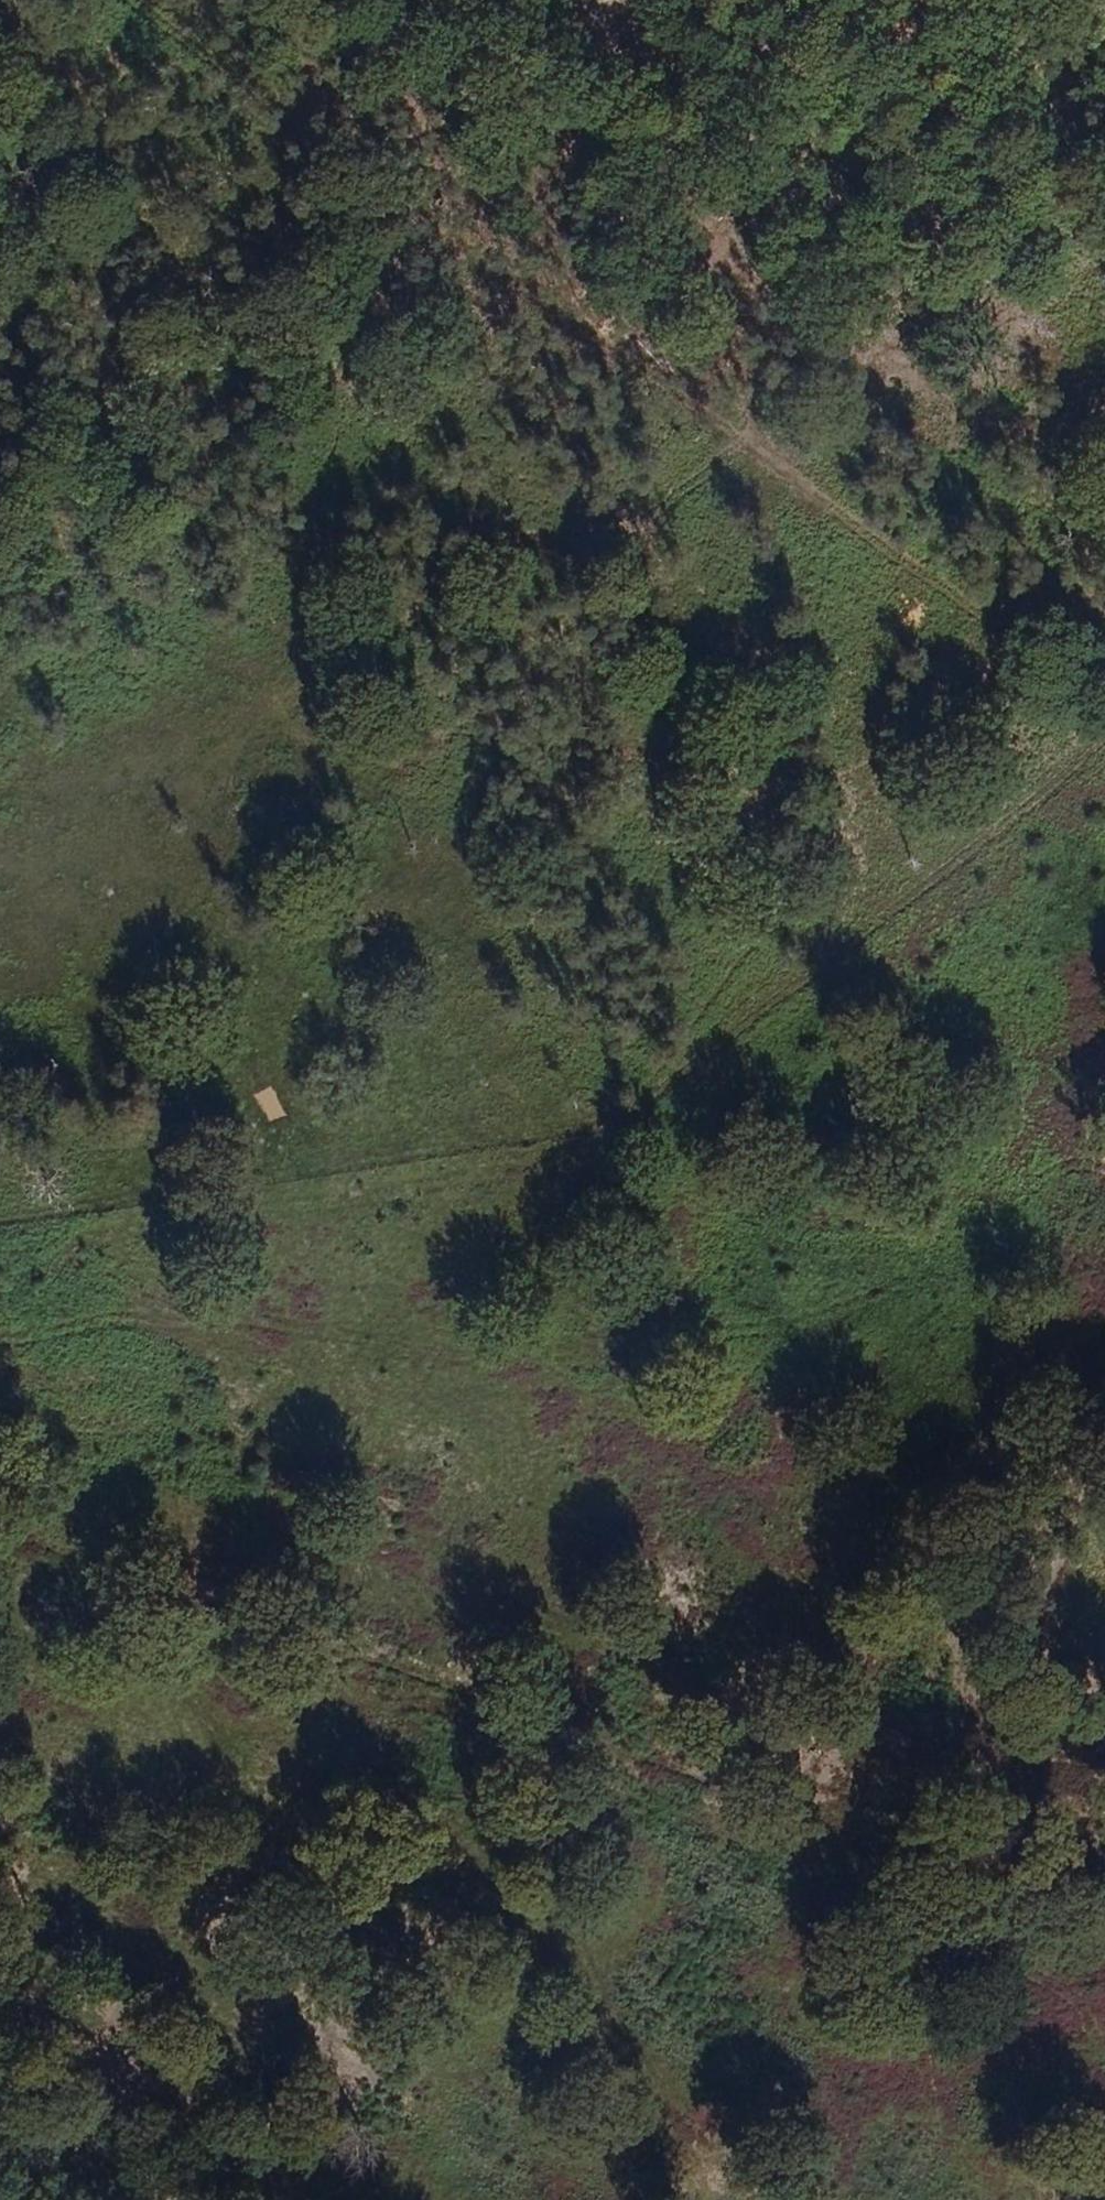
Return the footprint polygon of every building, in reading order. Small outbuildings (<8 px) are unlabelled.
[(274,1087),(257,1092),(267,1122),(284,1116),(274,1087)]
